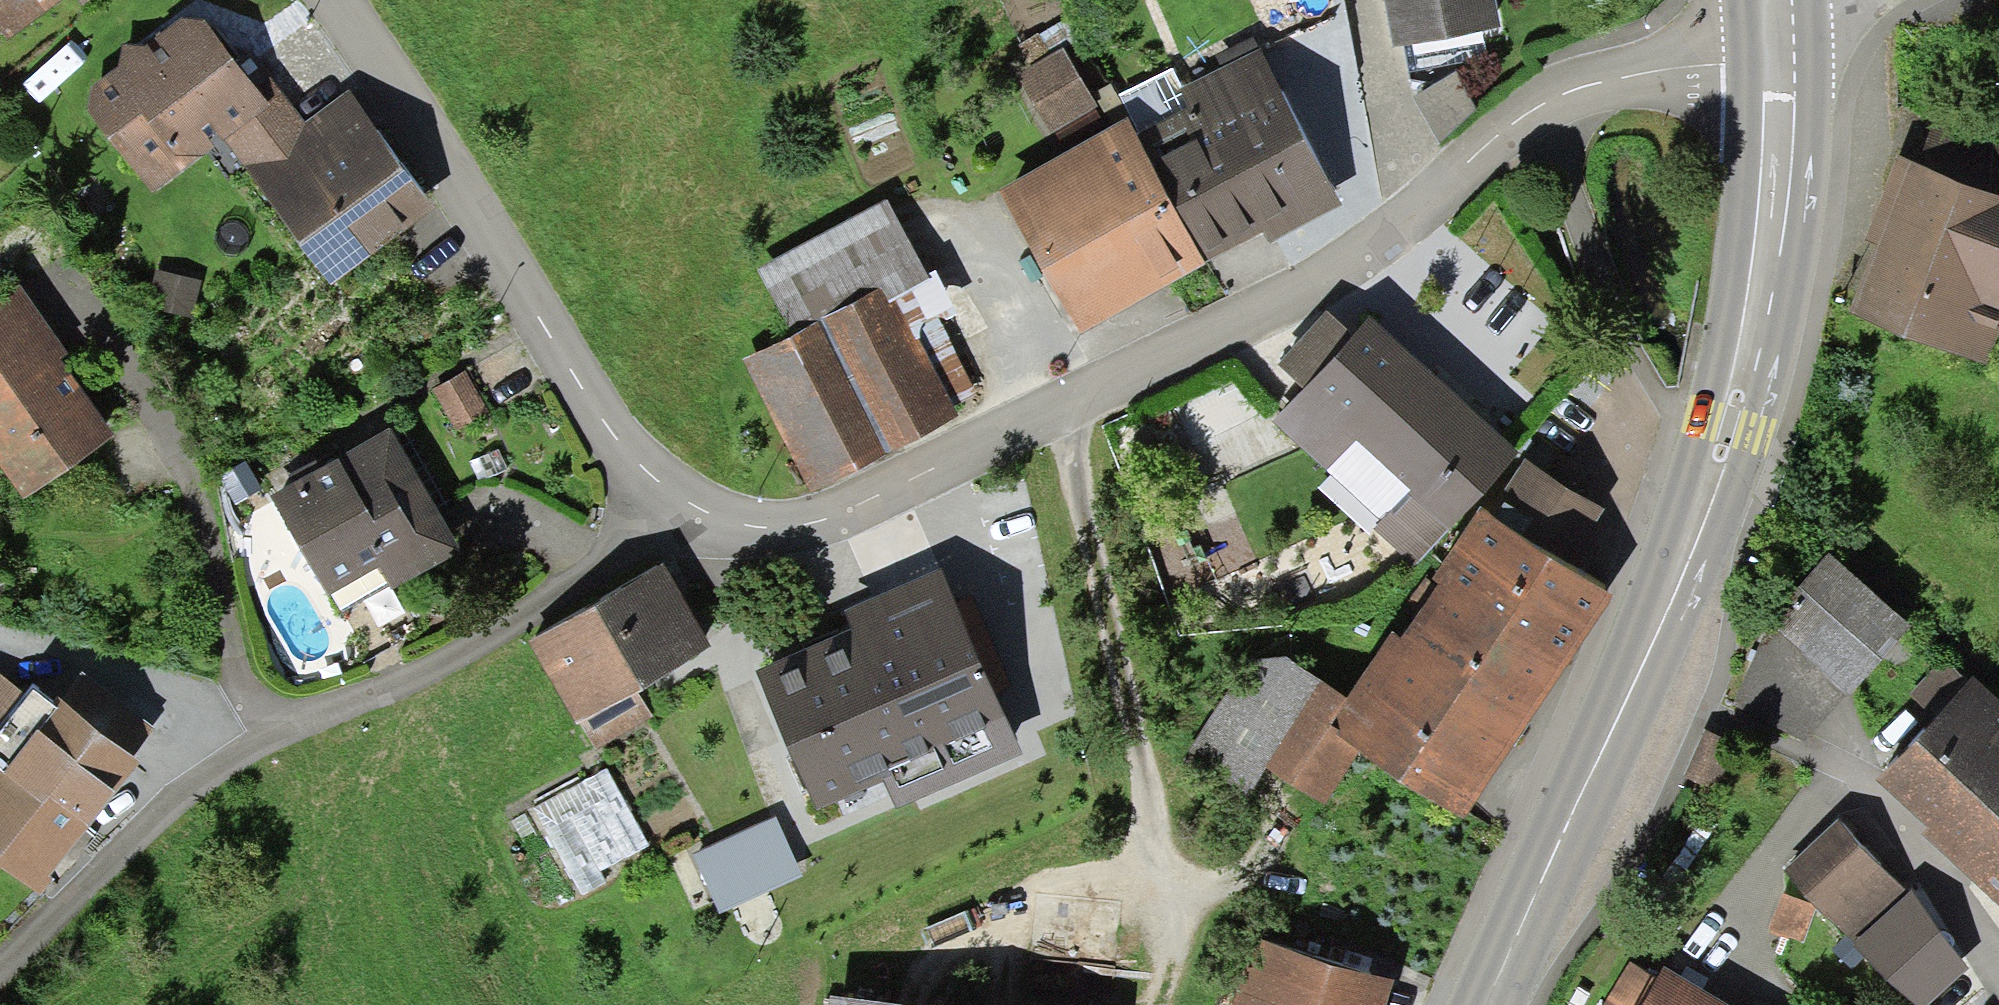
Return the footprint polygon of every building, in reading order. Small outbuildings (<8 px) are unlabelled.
[(7,42),(64,0),(0,0),(0,32),(7,42)] [(83,8),(94,0),(77,0),(83,8)] [(1394,54),(1501,34),(1495,0),(1383,0),(1394,54)] [(224,141),(269,107),(266,104),(205,25),(183,23),(147,51),(122,49),(121,70),(91,93),(88,114),(152,197),(224,141)] [(1064,52),(1019,75),(1051,139),(1097,116),(1064,52)] [(1189,114),(1137,141),(1206,270),(1265,239),(1270,248),(1282,241),(1342,209),(1258,53),(1179,95),(1189,114)] [(1471,70),(1427,83),(1438,125),(1483,112),(1471,70)] [(279,94),(266,104),(269,107),(224,141),(331,291),(433,213),(348,94),(303,126),(279,94)] [(1137,141),(1127,126),(1000,197),(1081,341),(1153,300),(1206,270),(1137,141)] [(1897,161),(1869,232),(1865,243),(1876,247),(1849,317),(1984,370),(1998,331),(1998,201),(1998,200),(1897,161)] [(758,274),(793,340),(882,295),(888,307),(930,285),(928,280),(888,205),(758,274)] [(935,276),(928,280),(930,285),(888,307),(882,295),(793,340),(745,365),(813,497),(959,421),(953,408),(976,396),(945,335),(961,327),(935,276)] [(21,289),(0,304),(0,472),(23,505),(115,442),(61,364),(69,359),(65,353),(21,289)] [(1306,395),(1352,342),(1324,317),(1277,370),(1306,395)] [(1417,573),(1520,461),(1410,361),(1370,324),(1352,342),(1306,395),(1275,427),(1381,525),(1373,533),(1417,573)] [(465,374),(434,390),(457,432),(488,415),(465,374)] [(390,434),(271,502),(328,601),(380,572),(392,593),(459,554),(390,434)] [(1524,462),(1504,492),(1583,543),(1602,513),(1524,462)] [(1482,517),(1433,587),(1440,593),(1565,676),(1613,606),(1482,517)] [(1772,625),(1849,699),(1910,635),(1829,564),(1772,625)] [(662,569),(529,648),(579,731),(582,729),(596,753),(654,719),(641,697),(713,654),(665,574),(662,569)] [(844,617),(852,636),(755,680),(816,817),(883,787),(896,814),(1022,758),(939,575),(857,611),(844,617)] [(1565,676),(1440,593),(1404,646),(1529,729),(1565,676)] [(1529,729),(1404,646),(1394,639),(1349,708),(1329,738),(1360,757),(1464,827),(1520,742),(1529,729)] [(1266,775),(1321,690),(1285,661),(1250,663),(1183,768),(1245,805),(1266,775)] [(0,676),(0,733),(27,698),(0,676)] [(59,707),(61,708),(132,761),(154,732),(81,677),(59,707)] [(1974,683),(1876,786),(1928,835),(1923,840),(1998,912),(1998,707),(1974,683)] [(1329,738),(1349,708),(1321,690),(1266,775),(1323,812),(1360,757),(1329,738)] [(61,708),(55,715),(30,695),(27,698),(0,733),(0,870),(41,902),(53,886),(49,883),(139,769),(132,761),(61,708)] [(649,848),(607,770),(535,809),(582,897),(607,884),(602,874),(649,848)] [(803,879),(776,819),(693,857),(721,917),(803,879)] [(1836,823),(1783,872),(1853,944),(1905,899),(1836,823)] [(1815,909),(1782,897),(1769,933),(1803,944),(1815,909)] [(1905,899),(1853,944),(1908,1004),(1933,1004),(1970,972),(1905,899)] [(1250,1004),(1380,1004),(1394,962),(1256,921),(1232,1000),(1250,1004)] [(1630,966),(1607,1004),(1719,1004),(1665,973),(1659,983),(1630,966)] [(829,1004),(1108,1004),(832,975),(829,1004)]
